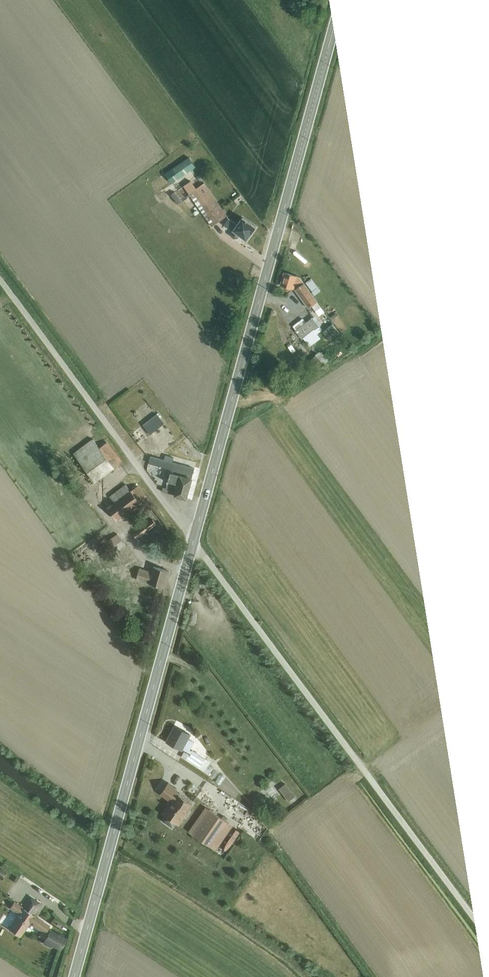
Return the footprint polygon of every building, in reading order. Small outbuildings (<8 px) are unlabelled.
[(170,166),(179,179),(199,165),(190,152),(170,166)] [(206,182),(190,194),(211,223),(227,211),(206,182)] [(191,197),(185,200),(189,208),(195,205),(191,197)] [(235,229),(239,224),(229,217),(226,223),(235,229)] [(263,236),(246,223),(237,235),(253,248),(263,236)] [(300,274),(286,271),(282,286),(296,289),(300,274)] [(323,281),(329,285),(333,279),(327,275),(323,281)] [(305,282),(297,288),(312,307),(320,301),(305,282)] [(319,326),(313,317),(297,328),(303,336),(319,326)] [(321,350),(314,356),(323,366),(330,359),(321,350)] [(151,434),(166,422),(158,412),(143,425),(151,434)] [(142,427),(132,436),(140,446),(150,438),(142,427)] [(95,436),(75,451),(96,478),(115,463),(104,448),(95,436)] [(194,464),(154,449),(149,461),(172,469),(164,489),(182,496),(194,464)] [(141,501),(126,481),(113,491),(120,499),(112,506),(120,517),(141,501)] [(130,529),(137,539),(157,526),(150,516),(130,529)] [(117,534),(108,540),(117,552),(126,545),(117,534)] [(136,565),(134,578),(160,583),(162,569),(136,565)] [(200,634),(196,637),(201,644),(206,641),(200,634)] [(175,759),(199,773),(206,762),(188,751),(193,743),(182,736),(185,731),(172,723),(161,740),(179,751),(175,759)] [(180,796),(150,783),(144,797),(173,810),(180,796)] [(286,802),(295,799),(290,783),(281,785),(286,802)] [(265,790),(269,804),(280,801),(276,787),(265,790)] [(198,811),(189,805),(179,819),(189,825),(198,811)] [(219,848),(235,821),(206,805),(190,832),(219,848)] [(235,841),(245,829),(239,825),(230,837),(235,841)] [(68,942),(18,910),(6,928),(19,937),(27,926),(45,937),(41,942),(60,954),(68,942)]
